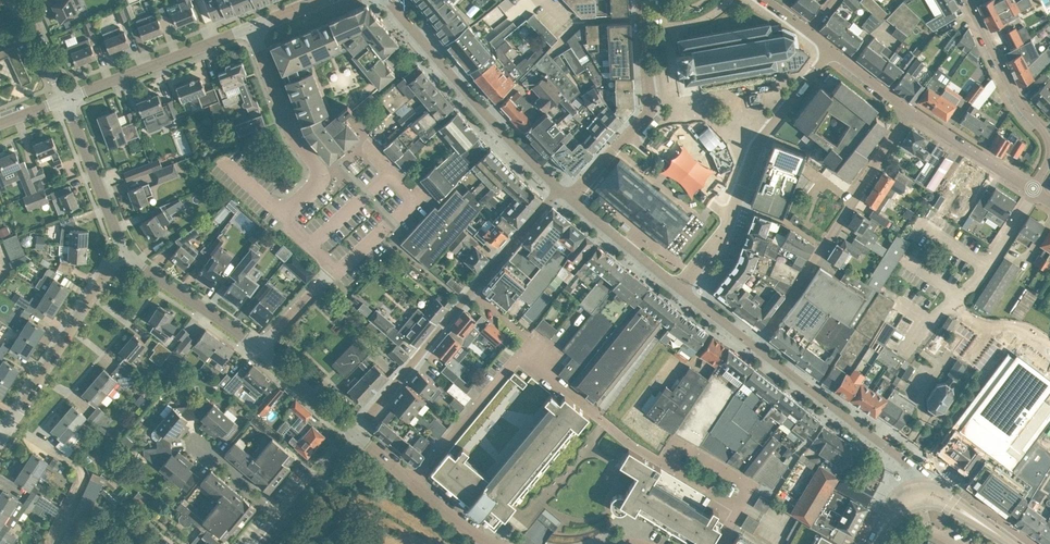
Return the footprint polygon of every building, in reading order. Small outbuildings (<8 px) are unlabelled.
[(61,21),(77,14),(73,6),(80,3),(79,0),(63,0),(53,5),(61,22),(61,21)] [(167,8),(171,17),(173,17),(177,26),(196,18),(191,5),(193,5),(191,0),(185,0),(180,2),(167,8)] [(213,20),(225,14),(226,15),(236,11),(236,12),(238,12),(243,9),(254,4),(255,3),(256,6),(269,0),(270,0),(204,0),(213,20)] [(445,42),(468,23),(470,25),(477,20),(502,0),(409,0),(445,42)] [(629,13),(628,0),(565,0),(581,16),(629,13)] [(791,5),(810,19),(821,4),(815,0),(795,0),(791,5)] [(860,0),(843,0),(855,10),(862,2),(860,0)] [(889,13),(875,0),(860,0),(862,2),(872,12),(882,21),(882,22),(886,18),(890,14),(889,13)] [(902,41),(910,32),(921,17),(903,0),(890,14),(886,18),(897,26),(892,32),(902,41)] [(943,12),(925,22),(933,30),(957,17),(954,10),(960,7),(956,0),(936,0),(943,12)] [(1016,2),(1015,0),(999,0),(997,1),(996,0),(989,0),(978,6),(984,18),(1016,2)] [(984,18),(991,31),(1020,16),(1018,11),(1032,4),(1030,0),(1019,0),(1016,2),(984,18)] [(123,8),(128,19),(136,16),(131,3),(123,6),(123,8)] [(286,40),(271,46),(273,50),(273,52),(282,72),(291,95),(300,117),(302,122),(301,122),(305,130),(306,132),(305,132),(317,146),(329,160),(335,156),(338,153),(338,154),(345,148),(345,147),(359,135),(343,116),(348,112),(356,106),(363,99),(373,91),(395,73),(394,73),(395,72),(386,62),(386,63),(381,57),(383,55),(385,54),(391,49),(390,49),(398,42),(399,42),(391,32),(390,32),(381,21),(382,21),(370,7),(370,8),(367,5),(364,6),(364,5),(353,10),(347,12),(348,13),(338,17),(338,16),(329,20),(330,21),(286,40)] [(163,6),(157,8),(160,17),(166,14),(163,6)] [(128,19),(123,8),(117,10),(121,22),(128,19)] [(835,42),(850,23),(835,11),(820,29),(835,42)] [(882,22),(882,21),(872,12),(861,25),(870,32),(882,22)] [(533,13),(527,19),(551,44),(551,45),(558,38),(533,13)] [(143,39),(163,32),(158,18),(155,19),(153,14),(136,21),(143,39)] [(81,23),(86,36),(95,32),(90,20),(81,23)] [(513,21),(490,40),(495,48),(496,47),(505,40),(503,37),(517,26),(513,21)] [(587,38),(630,35),(629,21),(587,24),(587,38)] [(799,47),(797,38),(797,35),(795,32),(783,28),(782,28),(781,23),(770,25),(769,21),(767,21),(768,23),(758,25),(758,23),(756,23),(756,25),(747,27),(746,25),(745,25),(745,27),(735,29),(735,27),(733,27),(734,29),(723,31),(723,29),(722,29),(722,31),(713,33),(712,31),(711,31),(711,33),(702,35),(701,33),(700,33),(700,35),(692,36),(691,35),(690,35),(690,37),(680,38),(679,37),(678,37),(680,53),(676,53),(679,70),(683,69),(686,85),(688,85),(687,83),(698,81),(698,83),(699,83),(699,81),(708,79),(708,81),(710,81),(709,79),(719,77),(719,79),(720,79),(720,77),(729,76),(730,77),(731,77),(731,75),(741,73),(742,75),(743,75),(743,73),(753,71),(753,73),(754,73),(754,71),(764,70),(764,71),(766,71),(767,75),(766,75),(766,76),(799,70),(811,55),(804,50),(798,48),(799,47)] [(863,38),(857,34),(862,28),(853,21),(848,27),(847,26),(850,23),(835,42),(851,53),(863,38)] [(468,23),(445,42),(469,71),(470,71),(475,77),(494,60),(497,57),(492,51),(489,54),(473,34),(475,32),(470,25),(468,23)] [(632,53),(630,35),(587,38),(587,24),(584,24),(579,29),(587,43),(597,42),(598,59),(610,58),(610,55),(632,53)] [(130,44),(125,31),(124,31),(122,32),(120,27),(103,33),(105,39),(110,52),(130,44)] [(968,28),(959,40),(959,41),(964,45),(971,35),(972,35),(968,27),(968,28)] [(1016,28),(1003,34),(1010,48),(1023,42),(1016,28)] [(632,65),(632,53),(610,55),(610,58),(598,59),(597,42),(587,43),(579,29),(576,31),(598,67),(632,65)] [(603,75),(598,67),(576,31),(567,40),(572,47),(571,47),(582,64),(585,69),(586,69),(596,86),(607,103),(608,105),(624,119),(633,109),(635,105),(634,88),(605,87),(604,75),(603,75)] [(959,40),(953,35),(944,48),(950,52),(959,41),(959,40)] [(894,52),(884,44),(874,37),(868,45),(867,45),(857,58),(877,74),(889,59),(894,52)] [(76,65),(96,57),(91,44),(89,45),(88,42),(90,41),(89,38),(67,47),(69,53),(71,52),(76,65)] [(1038,54),(1036,57),(1032,48),(1035,46),(1031,39),(1020,46),(1005,53),(1008,60),(1006,61),(1013,73),(1028,66),(1039,55),(1038,54)] [(494,60),(475,77),(485,89),(495,101),(496,101),(516,83),(518,81),(516,78),(522,72),(515,64),(514,63),(512,61),(511,60),(510,59),(504,52),(511,46),(505,40),(495,48),(496,48),(498,57),(497,57),(494,60)] [(25,44),(18,46),(24,59),(30,57),(25,44)] [(22,85),(31,81),(14,45),(0,50),(0,59),(8,56),(22,85)] [(975,64),(986,52),(977,45),(967,56),(975,64)] [(571,47),(563,52),(573,69),(582,64),(571,47)] [(889,59),(877,74),(889,83),(896,74),(898,75),(904,67),(907,69),(907,70),(918,56),(910,50),(898,66),(889,59)] [(545,52),(535,62),(551,81),(564,95),(569,101),(580,91),(576,84),(567,73),(566,73),(562,68),(553,58),(552,58),(546,51),(545,52)] [(1049,60),(1049,58),(1043,51),(1039,55),(1028,66),(1013,73),(1019,86),(1034,79),(1032,74),(1034,71),(1037,73),(1049,60)] [(553,58),(562,68),(566,65),(559,55),(559,54),(553,58)] [(913,78),(922,67),(924,63),(921,60),(918,56),(907,70),(907,69),(894,87),(903,94),(906,96),(905,97),(912,102),(915,98),(924,86),(917,81),(917,82),(914,80),(913,78)] [(529,57),(521,65),(526,71),(534,63),(529,58),(529,57)] [(245,106),(246,106),(249,111),(251,117),(235,123),(239,135),(266,124),(261,113),(260,113),(258,108),(259,107),(249,80),(245,82),(242,75),(246,73),(242,62),(234,65),(233,62),(226,65),(225,68),(226,70),(219,73),(223,85),(218,87),(225,106),(244,99),(244,100),(243,101),(242,103),(243,105),(245,106)] [(510,96),(500,105),(510,116),(523,131),(530,125),(542,114),(564,95),(551,81),(535,62),(534,63),(526,71),(519,78),(529,89),(532,86),(540,96),(535,100),(538,103),(533,107),(521,94),(518,90),(511,97),(510,96)] [(417,92),(431,80),(418,65),(379,98),(392,113),(416,92),(417,92)] [(566,65),(562,68),(566,73),(567,73),(570,71),(567,65),(566,65)] [(607,75),(633,76),(632,65),(598,67),(603,75),(604,75),(607,75)] [(1044,71),(1030,85),(1030,86),(1031,85),(1037,91),(1031,97),(1040,106),(1049,97),(1049,77),(1044,71)] [(634,88),(633,76),(607,75),(604,75),(605,87),(634,88)] [(928,86),(918,101),(930,109),(940,94),(946,85),(934,77),(928,86)] [(997,86),(992,77),(991,78),(984,86),(973,102),(971,104),(977,108),(979,109),(989,96),(994,88),(996,86),(997,86)] [(182,101),(192,97),(193,102),(200,100),(202,107),(210,104),(216,120),(220,118),(223,125),(228,123),(214,87),(206,90),(204,86),(204,85),(203,84),(201,78),(195,80),(194,78),(190,80),(190,82),(176,87),(182,101)] [(428,106),(442,93),(431,80),(417,92),(424,101),(428,105),(428,106)] [(836,167),(835,168),(848,178),(866,155),(864,153),(887,125),(876,117),(872,114),(877,108),(841,80),(833,90),(830,94),(821,87),(794,121),(814,137),(813,140),(804,137),(803,138),(802,138),(801,138),(800,139),(799,140),(799,141),(798,142),(798,143),(799,144),(799,145),(800,145),(801,146),(800,147),(809,150),(808,154),(806,153),(796,178),(799,179),(799,181),(799,182),(799,183),(799,184),(800,185),(801,187),(803,188),(803,189),(805,189),(806,189),(807,189),(808,189),(809,189),(810,188),(811,188),(812,187),(813,185),(814,184),(814,183),(814,181),(814,179),(813,178),(813,177),(812,176),(826,159),(836,167)] [(972,102),(984,87),(977,82),(965,97),(972,102)] [(946,119),(961,96),(946,85),(940,94),(930,109),(946,119)] [(624,119),(608,105),(607,103),(596,86),(583,94),(588,106),(596,115),(597,115),(598,116),(614,130),(615,130),(624,119)] [(994,88),(989,96),(999,103),(1004,101),(1000,92),(994,88)] [(588,106),(583,94),(580,91),(569,101),(577,109),(585,120),(582,123),(588,128),(603,141),(614,130),(598,116),(597,115),(596,115),(588,106)] [(439,119),(453,106),(442,93),(428,106),(429,106),(383,148),(393,158),(439,119)] [(759,101),(758,93),(749,94),(751,102),(759,101)] [(158,94),(137,102),(142,115),(146,124),(159,119),(160,123),(170,119),(170,120),(179,116),(172,99),(162,103),(158,94)] [(577,109),(569,101),(564,95),(542,114),(530,125),(523,131),(524,131),(531,139),(532,140),(534,138),(540,145),(560,125),(562,124),(577,109)] [(1040,106),(1049,116),(1049,115),(1049,97),(1040,106)] [(973,114),(977,108),(971,104),(960,121),(979,133),(980,132),(988,137),(995,125),(986,118),(984,121),(973,114)] [(439,127),(457,112),(455,111),(453,109),(453,107),(454,107),(453,106),(439,119),(393,158),(404,171),(405,170),(406,172),(410,168),(409,167),(418,158),(414,154),(426,143),(425,141),(428,138),(440,127),(439,127)] [(412,107),(398,119),(403,126),(418,114),(412,107)] [(578,127),(582,123),(585,120),(577,109),(562,124),(560,125),(540,145),(540,146),(539,147),(540,148),(547,156),(550,154),(561,141),(560,139),(569,129),(573,132),(578,127)] [(104,132),(122,125),(116,110),(98,117),(104,132)] [(461,152),(479,137),(479,136),(457,111),(457,112),(439,127),(440,127),(457,147),(461,152)] [(129,125),(135,122),(131,112),(125,114),(128,123),(129,125)] [(118,143),(119,145),(127,142),(127,140),(125,134),(137,129),(135,122),(129,125),(128,123),(122,125),(104,132),(109,147),(118,143)] [(594,152),(603,141),(588,128),(582,123),(578,127),(583,131),(578,136),(579,138),(579,139),(594,152)] [(593,152),(594,152),(579,139),(579,138),(578,136),(583,131),(578,127),(573,132),(572,143),(571,145),(577,151),(587,160),(594,153),(593,152)] [(935,166),(929,175),(920,170),(915,178),(934,191),(953,161),(945,156),(942,160),(919,145),(924,136),(912,128),(901,144),(935,166)] [(572,143),(573,132),(569,129),(560,139),(561,141),(550,154),(550,155),(563,166),(577,151),(571,145),(572,143)] [(1017,157),(1019,153),(1020,153),(1026,142),(1019,138),(1021,136),(1012,131),(1008,138),(999,132),(989,148),(1002,156),(1006,149),(1017,157)] [(50,152),(57,168),(64,165),(52,137),(34,144),(39,157),(50,152)] [(489,149),(487,147),(484,145),(481,142),(479,137),(461,152),(457,147),(436,166),(435,165),(420,179),(438,199),(438,198),(440,201),(455,184),(460,178),(461,179),(489,149)] [(796,178),(806,153),(806,152),(805,151),(804,153),(775,142),(775,140),(774,140),(773,144),(751,204),(783,216),(796,178)] [(487,199),(515,172),(490,147),(489,149),(461,179),(463,182),(469,188),(462,195),(456,189),(438,208),(435,206),(401,243),(429,267),(477,212),(478,212),(479,210),(484,203),(483,203),(487,199)] [(574,173),(587,160),(577,151),(563,166),(570,174),(574,173)] [(0,158),(0,161),(2,166),(0,167),(0,169),(6,184),(17,180),(24,177),(19,166),(21,165),(15,152),(0,158)] [(620,158),(595,188),(665,246),(690,216),(620,158)] [(150,162),(124,172),(127,180),(153,171),(163,167),(159,159),(150,162)] [(961,182),(975,191),(986,174),(965,159),(950,182),(958,188),(961,182)] [(163,167),(153,171),(158,183),(178,175),(174,163),(163,167)] [(33,182),(46,177),(42,167),(39,168),(40,168),(38,169),(36,165),(28,168),(33,182)] [(874,186),(889,196),(900,180),(911,187),(915,181),(898,170),(893,178),(883,171),(874,186)] [(523,190),(528,184),(515,172),(487,199),(488,199),(497,207),(511,192),(515,195),(521,188),(523,190)] [(128,190),(135,207),(149,202),(147,196),(153,194),(149,183),(142,185),(128,190)] [(501,211),(517,226),(543,198),(528,184),(523,190),(521,188),(515,195),(511,192),(497,207),(502,211),(501,211)] [(44,188),(23,196),(28,209),(38,205),(38,203),(47,199),(48,201),(49,201),(48,199),(53,197),(59,213),(61,212),(66,210),(66,211),(79,206),(72,190),(70,185),(61,188),(51,192),(51,193),(47,195),(44,188)] [(879,212),(889,196),(874,186),(864,201),(874,207),(869,215),(886,226),(890,220),(879,212)] [(971,197),(975,191),(968,187),(964,192),(971,197)] [(1005,217),(1016,201),(996,188),(986,202),(980,198),(969,215),(980,222),(989,209),(994,213),(995,211),(1005,217)] [(141,223),(151,239),(160,234),(160,235),(165,232),(160,224),(162,222),(163,223),(171,218),(167,213),(169,212),(170,213),(184,205),(179,198),(159,206),(160,206),(163,210),(157,214),(158,215),(156,217),(155,215),(141,223)] [(497,207),(488,199),(487,199),(483,203),(484,203),(493,211),(497,207)] [(523,242),(503,265),(526,284),(543,264),(558,243),(555,240),(570,221),(569,220),(568,221),(555,210),(553,208),(554,207),(552,206),(549,210),(523,242)] [(230,220),(242,231),(251,222),(239,211),(230,220)] [(517,226),(501,211),(497,216),(492,221),(494,222),(508,236),(517,226)] [(815,225),(827,231),(834,218),(822,212),(815,225)] [(879,236),(866,228),(871,220),(857,212),(856,213),(854,213),(852,217),(853,219),(848,226),(858,232),(855,238),(871,248),(881,255),(886,248),(875,241),(879,236)] [(775,234),(779,222),(754,213),(748,230),(768,237),(789,247),(807,256),(814,244),(790,228),(783,238),(775,234)] [(799,226),(801,223),(803,220),(794,213),(790,220),(799,226)] [(62,226),(60,244),(87,246),(88,230),(73,230),(74,223),(76,222),(73,215),(61,220),(60,221),(61,223),(62,226)] [(1030,215),(1015,238),(1029,247),(1043,224),(1030,215)] [(577,245),(586,234),(575,226),(575,224),(573,222),(571,222),(570,221),(555,240),(558,243),(543,264),(526,284),(518,294),(531,305),(535,300),(550,282),(557,274),(564,262),(568,256),(567,254),(572,248),(575,244),(577,245)] [(498,247),(508,236),(494,222),(486,231),(481,226),(478,230),(474,227),(469,223),(466,227),(484,243),(489,238),(498,247)] [(0,228),(0,237),(10,233),(7,226),(0,228)] [(200,233),(195,226),(175,240),(179,246),(171,256),(184,268),(191,261),(195,257),(194,256),(198,252),(190,245),(192,243),(189,239),(192,237),(193,238),(200,233)] [(223,228),(217,236),(220,239),(226,230),(223,228)] [(477,271),(489,258),(488,257),(475,246),(478,242),(463,229),(451,243),(459,250),(463,245),(464,247),(458,254),(466,262),(466,263),(469,265),(470,265),(476,270),(477,271)] [(257,230),(250,237),(257,242),(263,235),(257,230)] [(800,269),(807,256),(789,247),(768,237),(748,230),(742,245),(769,255),(800,269)] [(1049,251),(1049,230),(1041,244),(1045,247),(1040,254),(1039,253),(1033,262),(1040,267),(1049,251)] [(792,304),(769,334),(797,356),(829,309),(855,325),(878,288),(883,280),(897,259),(904,248),(910,239),(897,231),(866,279),(846,267),(840,276),(820,263),(803,290),(793,305),(792,304)] [(6,247),(20,241),(17,234),(3,240),(6,247)] [(591,244),(593,240),(586,234),(577,245),(575,244),(572,248),(567,254),(568,256),(564,262),(557,274),(550,282),(556,288),(563,279),(567,283),(576,272),(595,247),(591,244)] [(222,251),(223,250),(219,247),(223,241),(220,239),(217,236),(207,250),(213,254),(213,255),(212,255),(206,264),(205,263),(196,276),(212,286),(220,273),(226,264),(225,263),(217,258),(222,251)] [(867,254),(871,248),(855,238),(851,243),(845,239),(841,246),(837,243),(828,258),(840,266),(849,252),(857,257),(862,251),(867,254)] [(8,254),(23,248),(20,241),(6,247),(8,254)] [(233,281),(224,294),(230,298),(229,300),(235,304),(236,302),(237,304),(246,292),(250,295),(258,284),(246,275),(261,256),(256,251),(260,247),(255,243),(229,274),(236,279),(234,282),(233,281)] [(61,261),(57,268),(61,270),(70,274),(73,267),(72,267),(71,260),(86,261),(87,246),(60,244),(59,253),(63,253),(64,261),(61,261)] [(592,287),(615,259),(597,245),(595,247),(576,272),(567,283),(574,288),(580,279),(592,287)] [(790,286),(800,269),(769,255),(742,245),(737,262),(713,291),(726,301),(754,268),(777,278),(776,281),(790,286)] [(11,260),(25,254),(23,248),(8,254),(11,260)] [(1040,267),(1047,271),(1049,267),(1049,251),(1040,267)] [(293,253),(284,262),(306,282),(315,273),(293,253)] [(10,261),(12,268),(33,259),(26,254),(25,254),(11,260),(10,261)] [(975,302),(990,312),(1019,267),(1005,257),(975,302)] [(591,313),(627,269),(615,259),(592,287),(579,303),(551,340),(562,349),(591,313)] [(434,263),(430,267),(437,274),(441,270),(434,263)] [(505,309),(518,294),(526,284),(503,265),(483,290),(504,308),(504,309),(505,309)] [(382,266),(377,272),(381,276),(386,270),(382,266)] [(53,278),(57,272),(49,267),(44,273),(53,278)] [(785,295),(790,286),(776,281),(777,278),(754,268),(726,301),(760,327),(785,295)] [(584,366),(649,286),(627,269),(591,313),(562,349),(572,357),(584,366)] [(458,293),(463,287),(451,276),(446,282),(458,293)] [(71,288),(68,286),(61,282),(57,280),(55,278),(51,284),(42,278),(41,277),(35,285),(46,292),(61,302),(69,288),(70,289),(71,288)] [(7,287),(19,292),(22,286),(9,281),(7,287)] [(261,299),(250,313),(256,318),(255,319),(259,323),(260,321),(263,323),(273,311),(277,306),(270,300),(277,292),(265,283),(256,294),(261,299)] [(662,324),(663,321),(666,324),(669,326),(681,312),(678,310),(675,308),(649,286),(584,366),(572,357),(559,373),(597,404),(662,324)] [(1038,296),(1027,289),(1010,314),(1021,321),(1038,296)] [(895,301),(878,291),(855,328),(839,352),(843,354),(835,365),(834,364),(822,381),(834,388),(845,372),(849,374),(862,355),(869,344),(873,336),(895,301)] [(53,315),(61,302),(46,292),(37,306),(53,316),(54,316),(53,315)] [(20,296),(16,302),(25,308),(31,311),(35,305),(36,305),(36,304),(30,300),(21,294),(20,295),(20,296)] [(453,303),(452,302),(446,298),(444,297),(440,294),(424,313),(436,323),(453,303)] [(532,320),(546,304),(537,297),(535,300),(531,305),(524,313),(532,320)] [(372,309),(363,302),(358,308),(367,315),(372,309)] [(154,310),(149,317),(151,319),(150,320),(155,324),(150,331),(165,342),(171,333),(176,326),(170,322),(168,320),(172,314),(172,313),(160,305),(156,311),(154,310)] [(376,309),(368,319),(370,320),(378,326),(381,330),(387,335),(393,340),(398,344),(405,337),(408,339),(416,346),(436,323),(424,313),(418,307),(405,323),(399,330),(393,326),(395,324),(376,309)] [(25,308),(21,314),(27,318),(31,311),(25,308)] [(477,320),(465,311),(464,310),(450,326),(453,328),(449,333),(462,344),(463,344),(459,341),(463,336),(464,337),(468,332),(472,334),(477,328),(496,345),(500,340),(505,334),(481,315),(477,320)] [(681,312),(669,326),(659,337),(661,339),(676,350),(673,354),(674,354),(682,343),(680,341),(694,322),(681,312)] [(839,352),(855,328),(829,312),(797,359),(795,361),(818,378),(838,351),(839,352)] [(899,342),(914,320),(905,315),(891,337),(899,342)] [(948,332),(956,320),(949,316),(941,328),(948,332)] [(45,330),(45,329),(29,319),(21,333),(36,342),(44,329),(45,330)] [(378,326),(370,320),(366,325),(373,332),(378,326)] [(685,361),(687,358),(688,359),(708,332),(696,324),(682,343),(674,354),(685,361)] [(182,327),(176,334),(178,335),(184,340),(188,335),(189,333),(182,327)] [(195,343),(196,344),(194,346),(192,348),(200,354),(202,351),(203,349),(210,354),(221,340),(206,329),(195,343)] [(941,329),(928,347),(938,355),(951,336),(941,329)] [(387,335),(381,330),(379,333),(384,338),(387,335)] [(459,362),(452,356),(462,344),(449,333),(449,332),(434,350),(447,361),(446,362),(448,364),(442,371),(453,381),(453,380),(457,384),(463,378),(459,374),(465,366),(459,361),(459,362)] [(36,342),(21,333),(16,340),(12,346),(9,351),(18,356),(20,352),(28,357),(28,356),(27,356),(36,342)] [(130,371),(136,365),(131,361),(146,344),(134,333),(119,351),(125,357),(120,363),(130,371)] [(505,334),(500,340),(506,345),(511,339),(505,334)] [(174,351),(184,340),(178,335),(169,347),(172,350),(174,351)] [(174,351),(178,355),(183,350),(185,352),(195,340),(188,335),(184,340),(174,351)] [(716,366),(729,347),(713,336),(699,355),(716,366)] [(871,365),(884,344),(873,336),(869,344),(862,355),(849,374),(845,372),(834,388),(848,398),(871,365)] [(363,404),(388,376),(382,370),(375,364),(373,366),(364,358),(371,351),(358,337),(332,363),(345,377),(358,364),(366,372),(359,380),(355,376),(350,381),(354,385),(348,390),(358,399),(357,400),(358,401),(359,400),(363,404)] [(223,364),(234,349),(221,340),(210,354),(218,360),(214,366),(224,372),(228,367),(223,364)] [(398,344),(393,340),(391,342),(395,346),(388,352),(400,364),(409,355),(398,344)] [(0,348),(7,352),(11,345),(7,343),(4,341),(0,348)] [(178,355),(174,351),(172,350),(172,351),(159,341),(153,349),(172,363),(178,355)] [(910,362),(894,351),(884,344),(871,365),(848,398),(875,416),(877,413),(887,398),(882,394),(890,380),(895,384),(900,377),(895,373),(900,365),(906,368),(910,362)] [(733,394),(754,367),(729,347),(716,366),(707,379),(709,380),(675,431),(699,446),(733,394)] [(943,437),(949,442),(944,449),(957,459),(956,460),(969,469),(970,468),(975,472),(969,480),(997,506),(996,507),(1005,514),(1006,513),(1014,519),(1029,498),(1030,499),(1049,465),(1049,449),(1035,438),(1049,417),(1049,401),(1040,393),(1049,382),(1007,351),(943,437)] [(20,370),(4,359),(0,365),(0,377),(10,383),(18,370),(19,370),(20,370)] [(966,366),(957,360),(948,373),(950,375),(946,382),(945,381),(938,383),(937,383),(927,398),(926,399),(928,406),(929,407),(927,411),(932,414),(934,411),(936,411),(943,410),(944,409),(954,395),(954,394),(953,387),(952,386),(957,379),(957,380),(966,366)] [(130,371),(120,363),(110,374),(104,369),(93,381),(108,394),(114,387),(112,386),(116,381),(118,383),(125,389),(130,383),(132,385),(134,382),(138,378),(130,371)] [(232,377),(224,387),(233,394),(243,382),(245,380),(253,387),(255,384),(262,390),(271,380),(253,365),(244,375),(238,370),(232,377)] [(655,401),(647,412),(655,419),(654,421),(672,433),(674,431),(675,431),(709,380),(707,379),(690,367),(685,375),(684,374),(673,391),(666,386),(658,397),(655,401)] [(727,462),(783,390),(754,367),(733,394),(699,446),(727,462)] [(419,370),(410,381),(429,397),(433,401),(442,390),(438,387),(419,370)] [(428,475),(430,476),(441,486),(454,496),(465,506),(467,507),(479,517),(483,513),(494,523),(501,514),(505,517),(509,512),(528,528),(545,507),(562,521),(555,530),(558,531),(564,531),(570,532),(582,531),(587,529),(598,525),(603,521),(608,518),(610,515),(615,511),(616,511),(618,512),(619,512),(622,512),(624,511),(625,510),(626,509),(627,507),(687,543),(711,543),(721,527),(723,523),(715,518),(718,512),(713,508),(709,515),(714,519),(722,524),(720,527),(701,515),(703,511),(710,499),(711,498),(661,468),(637,454),(629,448),(589,416),(565,395),(561,392),(535,371),(531,376),(527,382),(522,387),(510,377),(449,450),(428,475)] [(208,385),(212,379),(204,373),(200,379),(208,385)] [(224,387),(232,377),(227,373),(219,382),(224,387)] [(10,383),(0,377),(0,396),(2,398),(3,397),(2,396),(10,383)] [(102,401),(108,394),(93,381),(82,393),(96,405),(100,400),(102,401)] [(454,382),(447,389),(465,404),(471,397),(454,382)] [(284,391),(283,390),(277,385),(264,400),(271,406),(284,391)] [(417,411),(425,401),(406,385),(398,395),(417,411)] [(887,398),(877,413),(900,428),(910,414),(910,413),(911,411),(912,412),(916,405),(903,396),(902,397),(897,393),(899,390),(894,387),(887,398)] [(742,470),(797,401),(783,390),(727,462),(742,470)] [(398,395),(390,405),(409,421),(415,414),(419,418),(417,421),(428,430),(428,429),(432,423),(417,411),(398,395)] [(208,431),(224,412),(206,397),(200,404),(194,405),(195,418),(202,418),(205,420),(201,425),(208,431)] [(460,411),(465,406),(454,397),(450,402),(460,411)] [(138,405),(143,409),(149,402),(144,398),(138,405)] [(298,430),(317,446),(325,436),(313,425),(312,425),(306,420),(312,413),(296,399),(289,407),(303,418),(298,423),(301,426),(298,430)] [(263,415),(271,406),(264,400),(256,409),(263,415)] [(785,435),(806,408),(797,401),(742,470),(752,476),(772,452),(780,441),(785,435)] [(86,425),(83,423),(82,421),(86,416),(73,405),(62,417),(82,435),(86,434),(86,425)] [(188,419),(195,418),(194,405),(187,405),(181,413),(173,406),(164,417),(184,433),(190,426),(185,422),(188,419)] [(108,425),(113,420),(98,406),(93,412),(108,425)] [(815,426),(818,422),(821,419),(806,408),(785,435),(780,441),(788,447),(783,454),(788,458),(809,431),(810,432),(813,430),(812,429),(815,426)] [(135,409),(130,413),(136,418),(140,414),(135,409)] [(249,409),(244,414),(251,420),(255,414),(249,409)] [(374,429),(395,447),(403,437),(387,423),(395,413),(391,409),(382,420),(382,419),(374,429)] [(103,431),(108,425),(93,412),(88,418),(103,431)] [(224,412),(208,431),(215,437),(219,433),(228,440),(240,425),(224,412)] [(273,430),(268,426),(255,414),(251,420),(272,438),(255,458),(235,441),(225,454),(257,481),(269,492),(290,467),(287,465),(295,456),(285,448),(288,444),(273,430)] [(71,446),(82,435),(62,417),(51,430),(62,439),(56,445),(57,445),(69,455),(74,449),(71,446)] [(158,448),(171,446),(171,440),(173,437),(178,440),(184,433),(164,417),(152,432),(152,437),(157,441),(158,448)] [(443,432),(447,427),(436,418),(432,423),(443,432)] [(428,429),(438,438),(443,432),(432,423),(428,429)] [(298,430),(291,424),(283,434),(295,445),(308,456),(317,446),(298,430)] [(864,454),(861,452),(858,450),(859,449),(823,425),(812,443),(818,447),(816,450),(825,456),(820,464),(790,512),(791,513),(791,512),(810,524),(811,524),(832,488),(840,477),(839,476),(844,468),(846,469),(847,468),(852,472),(864,454)] [(432,444),(428,440),(420,451),(403,437),(395,447),(416,465),(424,455),(424,454),(432,444)] [(158,448),(143,449),(144,455),(152,461),(170,476),(186,457),(179,451),(175,456),(172,453),(171,446),(158,448)] [(40,477),(46,469),(44,468),(48,462),(33,452),(24,466),(40,477)] [(772,452),(752,476),(772,488),(788,465),(772,452)] [(798,459),(805,464),(809,458),(802,453),(798,459)] [(59,467),(62,462),(54,457),(49,464),(58,469),(59,467)] [(186,457),(170,476),(180,485),(183,481),(190,487),(199,476),(189,468),(193,464),(186,457)] [(27,497),(36,502),(56,515),(60,507),(40,495),(37,493),(40,487),(36,484),(40,477),(24,466),(15,480),(31,490),(27,497)] [(1014,521),(1034,535),(1049,516),(1048,516),(1049,512),(1049,466),(1039,484),(1028,501),(1027,503),(1027,504),(1025,507),(1019,515),(1014,521)] [(243,497),(211,470),(201,482),(221,499),(203,520),(181,502),(176,508),(182,513),(192,521),(205,532),(206,530),(207,530),(212,535),(215,531),(225,539),(232,530),(235,532),(256,508),(256,507),(243,497)] [(99,489),(102,483),(89,477),(87,483),(99,489)] [(106,482),(113,489),(118,484),(110,477),(109,479),(106,482)] [(97,494),(99,489),(87,483),(84,489),(97,494)] [(849,532),(853,534),(867,507),(832,488),(811,524),(810,526),(842,543),(849,532)] [(94,500),(97,494),(84,489),(82,494),(94,500)] [(36,502),(27,497),(23,503),(3,490),(0,495),(0,508),(18,519),(27,506),(32,509),(36,502)] [(134,495),(142,502),(146,499),(137,491),(134,495)] [(92,505),(94,500),(82,494),(80,500),(92,505)] [(765,513),(772,501),(760,494),(753,506),(765,513)] [(146,506),(142,503),(142,502),(134,495),(130,499),(137,505),(138,504),(144,509),(146,506)] [(90,511),(92,505),(80,500),(77,505),(90,511)] [(87,516),(90,511),(77,505),(75,511),(87,516)] [(2,528),(0,532),(0,536),(6,540),(12,543),(16,537),(8,532),(11,526),(13,527),(18,519),(0,508),(0,527),(2,528)] [(85,522),(87,516),(75,511),(72,516),(85,522)] [(1034,535),(1045,543),(1049,543),(1049,512),(1048,516),(1049,516),(1034,535)] [(182,513),(179,517),(180,521),(185,525),(189,525),(192,521),(182,513)] [(741,526),(752,533),(759,521),(748,514),(741,526)] [(82,527),(85,522),(72,516),(70,522),(82,527)] [(802,521),(789,543),(842,543),(810,526),(802,521)] [(80,533),(82,527),(70,522),(67,527),(80,533)] [(77,538),(80,533),(67,527),(65,533),(77,538)] [(219,541),(211,535),(212,535),(207,530),(199,539),(197,537),(191,543),(216,543),(219,541)] [(75,543),(77,538),(65,533),(62,538),(75,543)] [(737,536),(732,543),(751,543),(737,536)]
